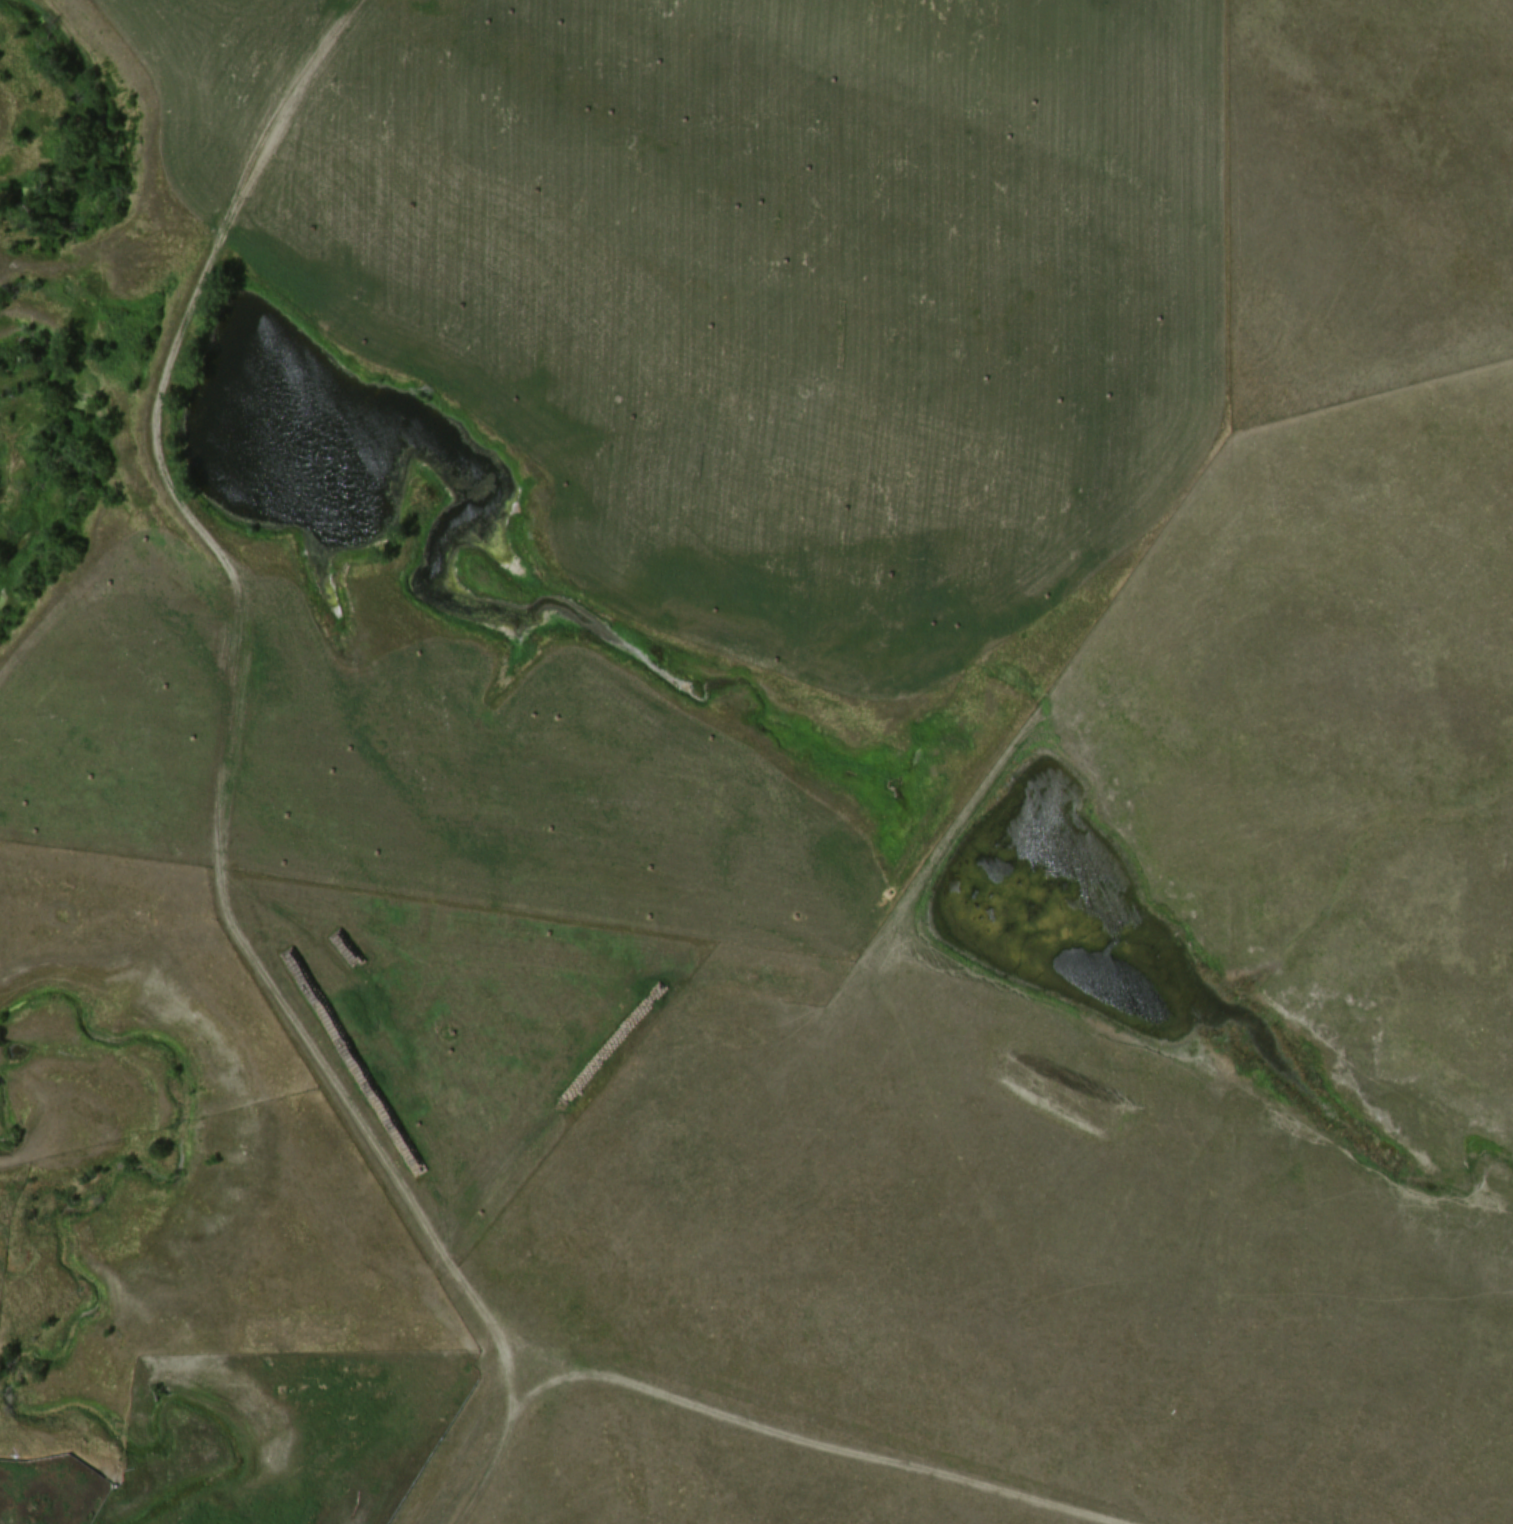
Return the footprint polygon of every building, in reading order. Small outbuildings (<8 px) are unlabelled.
[(864,1257),(855,1257),(855,1275),(864,1275),(864,1257)]
